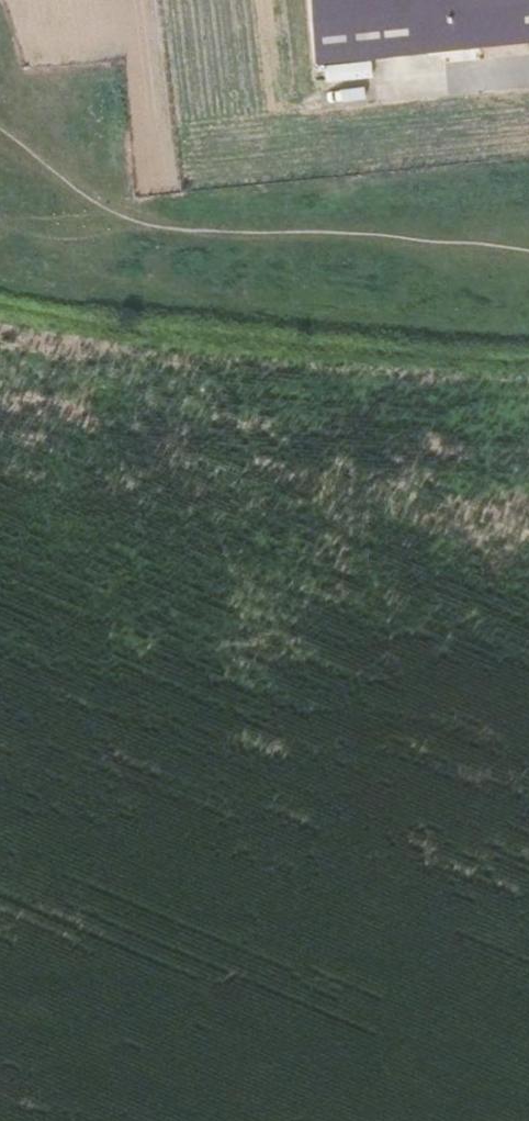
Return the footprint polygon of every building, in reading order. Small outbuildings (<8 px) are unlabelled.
[(399,0),(301,0),(308,71),(407,59),(399,0)] [(407,59),(528,42),(528,0),(399,0),(407,59)]
